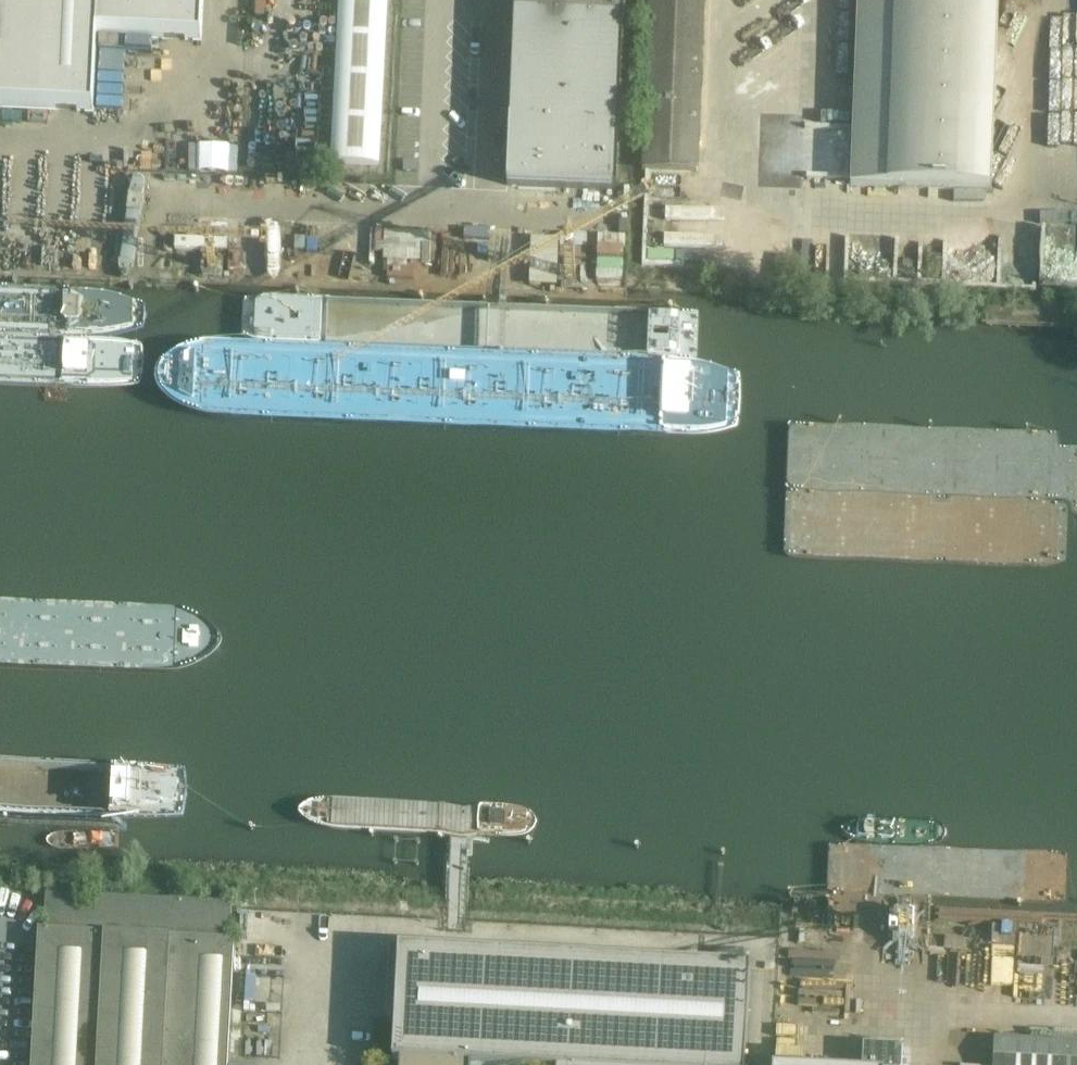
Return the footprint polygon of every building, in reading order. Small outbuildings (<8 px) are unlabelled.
[(93,113),(96,37),(201,42),(203,0),(0,0),(0,108),(93,113)] [(507,186),(616,191),(624,0),(514,0),(507,186)] [(702,0),(649,0),(649,1),(637,1),(636,19),(648,20),(642,170),(695,172),(702,0)] [(999,0),(856,0),(849,186),(991,192),(999,0)] [(64,991),(69,897),(45,896),(44,931),(39,930),(32,1064),(60,1064),(64,991)] [(37,899),(0,897),(0,945),(34,947),(37,899)] [(229,1049),(235,940),(230,940),(232,905),(69,897),(64,991),(166,996),(162,1064),(228,1064),(229,1049)] [(750,968),(398,949),(392,1062),(399,1063),(399,1064),(745,1064),(750,968)] [(166,996),(64,991),(60,1064),(162,1064),(166,996)] [(806,1028),(778,1026),(776,1064),(803,1064),(806,1028)] [(993,1040),(992,1064),(1076,1064),(1076,1044),(993,1040)]
